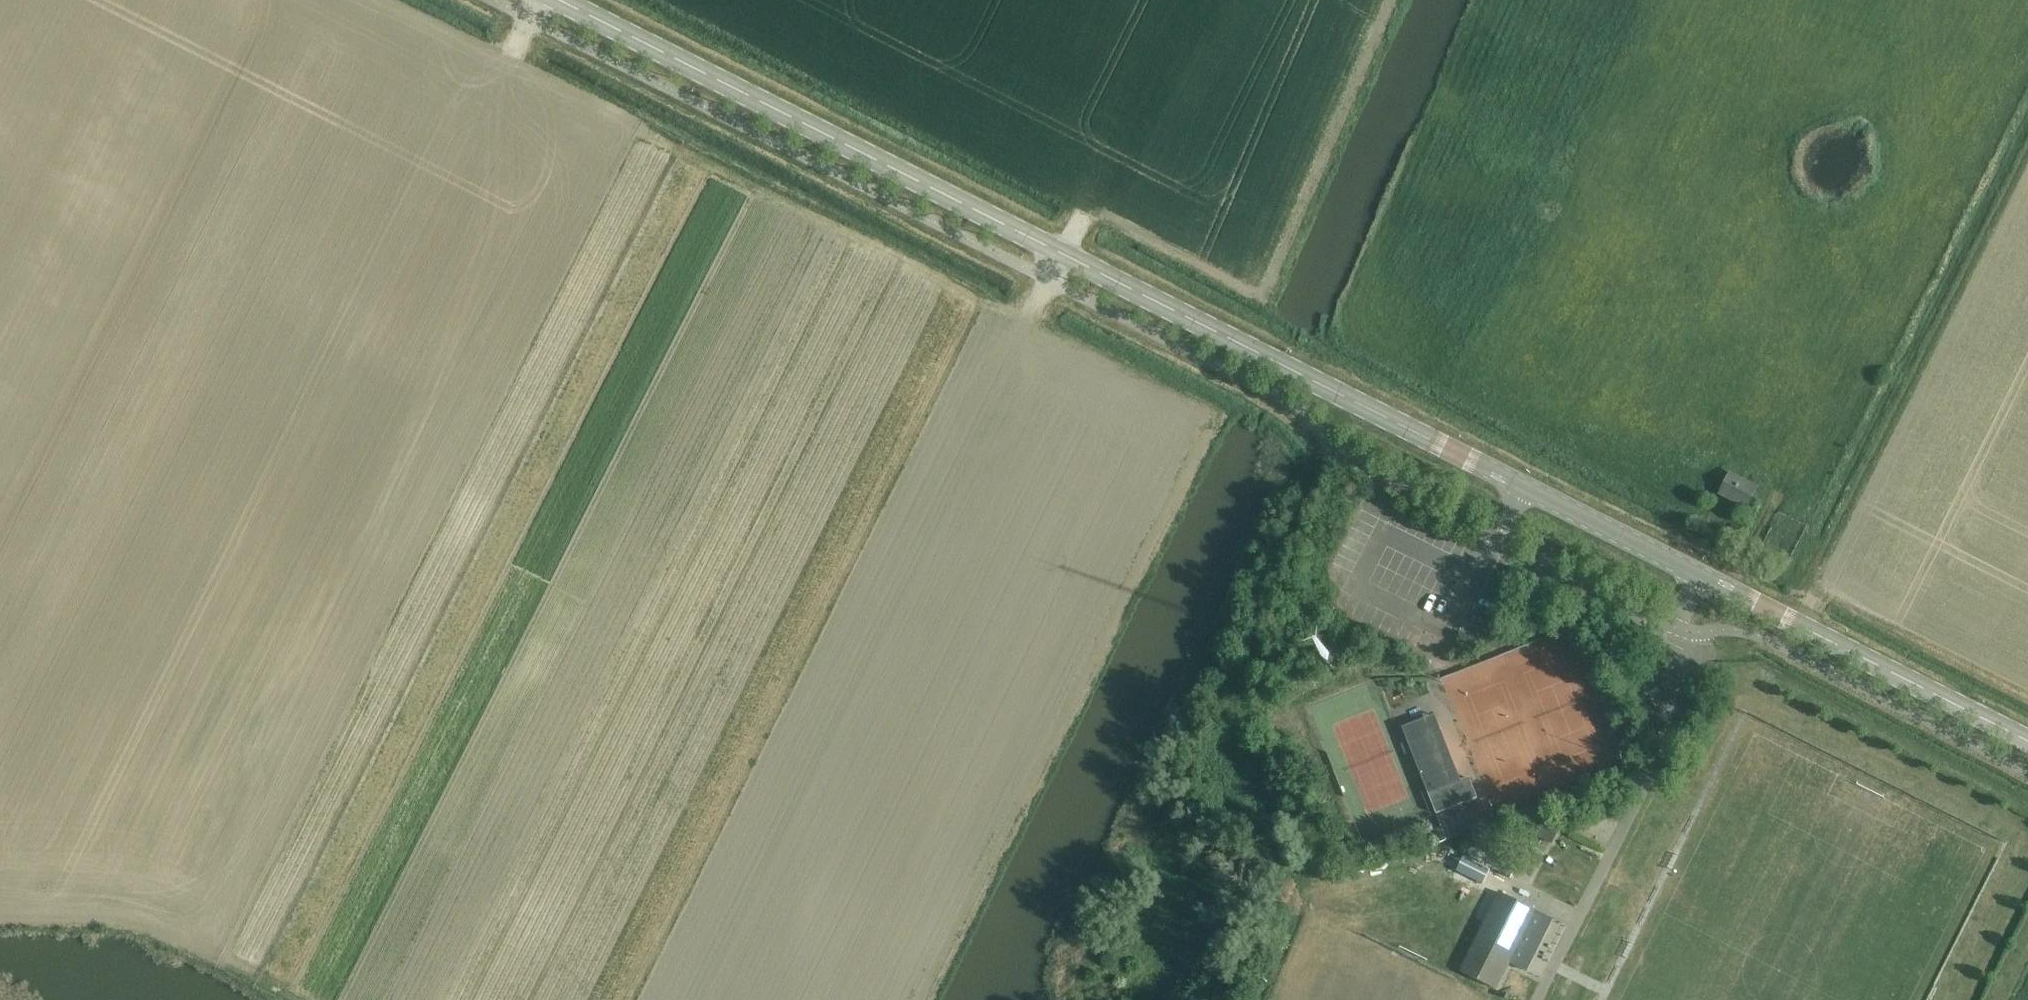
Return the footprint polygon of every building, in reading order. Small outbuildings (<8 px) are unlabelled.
[(1747,509),(1757,488),(1730,474),(1719,494),(1747,509)] [(1317,657),(1336,650),(1332,638),(1313,646),(1317,657)] [(1352,743),(1375,737),(1366,706),(1326,718),(1344,779),(1370,771),(1363,745),(1353,748),(1352,743)] [(1403,731),(1429,795),(1437,815),(1478,799),(1469,779),(1460,783),(1456,773),(1448,776),(1426,722),(1403,731)] [(1546,818),(1536,836),(1549,843),(1559,825),(1546,818)] [(1447,840),(1442,827),(1434,830),(1439,843),(1447,840)] [(1492,868),(1465,855),(1457,871),(1484,884),(1492,868)] [(1464,967),(1461,972),(1497,990),(1536,911),(1501,893),(1486,923),(1464,967)]
